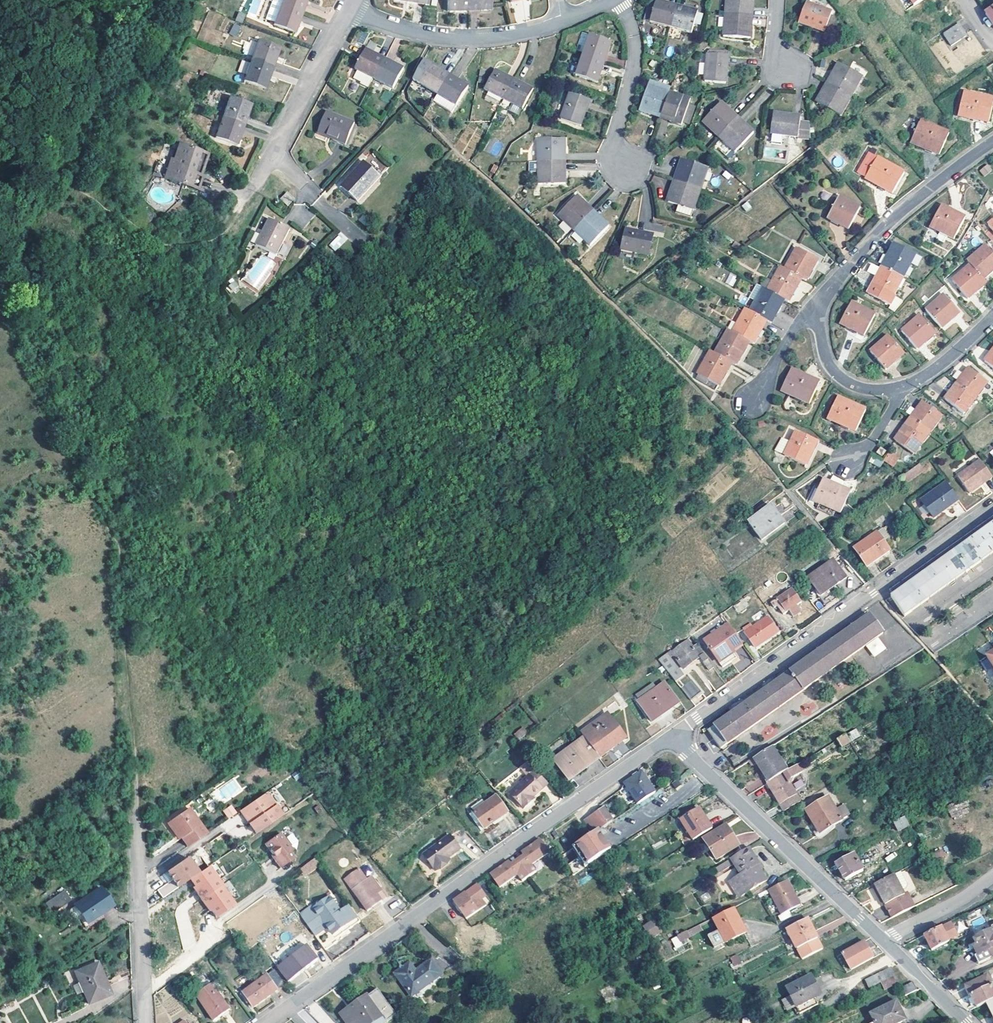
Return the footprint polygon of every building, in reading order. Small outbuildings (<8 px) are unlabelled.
[(248,12),(259,15),(263,0),(252,0),(248,12)] [(282,4),(304,12),(308,0),(284,0),(282,4)] [(469,0),(446,0),(447,12),(470,12),(469,0)] [(470,12),(490,12),(490,0),(469,0),(470,12)] [(653,0),(646,22),(652,24),(658,2),(653,0)] [(755,18),(756,0),(729,0),(728,16),(755,18)] [(652,24),(672,29),(679,7),(658,2),(652,24)] [(834,14),(809,3),(801,22),(826,33),(834,14)] [(296,32),(304,12),(282,4),(275,24),(296,32)] [(679,7),(672,29),(693,36),(694,32),(698,18),(699,13),(679,7)] [(239,11),(236,20),(242,22),(245,13),(239,11)] [(755,18),(728,16),(726,38),(753,40),(755,18)] [(703,20),(698,18),(694,32),(699,34),(703,20)] [(232,24),(230,34),(239,36),(240,25),(232,24)] [(959,38),(951,27),(938,36),(946,47),(959,38)] [(584,58),(606,65),(613,43),(591,36),(584,58)] [(253,55),(256,40),(249,39),(247,54),(253,55)] [(252,61),(273,68),(280,48),(259,41),(252,61)] [(378,45),(371,42),(367,48),(374,52),(378,45)] [(374,81),(385,60),(366,50),(355,71),(366,77),(365,80),(372,84),(374,81)] [(730,57),(710,55),(707,83),(728,84),(730,57)] [(606,65),(584,58),(576,77),(599,85),(606,65)] [(404,71),(385,60),(374,81),(393,91),(404,71)] [(267,88),(273,68),(252,61),(245,81),(267,88)] [(438,97),(451,77),(431,65),(419,85),(438,97)] [(841,65),(830,84),(854,97),(865,78),(841,65)] [(484,92),(504,103),(515,83),(495,72),(484,92)] [(468,88),(451,77),(438,97),(456,108),(468,88)] [(533,92),(515,83),(504,103),(522,113),(533,92)] [(843,117),(854,97),(830,84),(818,103),(843,117)] [(662,120),(671,94),(649,87),(640,113),(662,120)] [(762,89),(738,114),(745,121),(769,96),(762,89)] [(692,101),(671,94),(662,120),(684,127),(684,124),(690,108),(692,101)] [(590,102),(570,95),(561,121),(581,128),(590,102)] [(964,95),(959,118),(990,125),(992,111),(992,102),(964,95)] [(223,116),(244,124),(251,105),(229,97),(223,116)] [(720,139),(740,119),(723,103),(704,123),(720,139)] [(696,110),(690,108),(684,124),(691,126),(696,110)] [(354,125),(325,113),(316,135),(345,147),(354,125)] [(803,118),(775,114),(772,136),(800,139),(803,118)] [(237,146),(244,124),(223,116),(215,138),(237,146)] [(756,135),(740,119),(720,139),(736,155),(756,135)] [(950,136),(921,123),(911,145),(939,157),(950,136)] [(539,163),(566,162),(565,142),(539,141),(539,163)] [(210,153),(180,142),(175,157),(172,156),(165,177),(200,190),(205,176),(203,175),(210,153)] [(905,176),(878,160),(865,180),(892,196),(905,176)] [(537,172),(536,161),(528,161),(529,173),(537,172)] [(676,183),(702,192),(710,170),(683,161),(676,183)] [(351,196),(374,171),(364,162),(342,187),(351,196)] [(566,186),(566,162),(539,163),(539,186),(566,186)] [(983,173),(988,178),(992,173),(992,169),(991,167),(983,173)] [(374,171),(351,196),(358,202),(381,178),(374,171)] [(695,214),(702,192),(676,183),(668,204),(695,214)] [(292,201),(287,195),(281,201),(286,207),(292,201)] [(575,232),(593,214),(577,198),(558,217),(575,232)] [(860,210),(839,199),(828,220),(849,231),(860,210)] [(967,220),(944,208),(932,229),(955,241),(967,220)] [(593,214),(575,232),(591,248),(609,229),(593,214)] [(259,237),(255,245),(275,256),(289,229),(269,219),(259,237)] [(654,237),(627,231),(620,260),(634,263),(635,255),(648,258),(654,237)] [(328,244),(335,251),(348,239),(341,232),(328,244)] [(896,246),(893,252),(905,258),(908,252),(896,246)] [(985,281),(992,274),(992,254),(988,248),(970,263),(973,267),(985,281)] [(798,251),(786,272),(802,281),(807,284),(819,262),(798,251)] [(893,252),(884,268),(904,279),(916,257),(908,252),(905,258),(893,252)] [(245,285),(264,290),(273,259),(255,254),(245,285)] [(895,297),(904,279),(884,268),(884,269),(875,264),(869,274),(878,279),(870,295),(890,306),(889,309),(895,313),(905,302),(895,297)] [(989,285),(985,281),(973,267),(954,283),(969,301),(989,285)] [(802,281),(786,272),(782,269),(769,293),(785,302),(789,304),(802,281)] [(725,283),(732,286),(737,276),(729,273),(725,283)] [(234,280),(226,287),(231,293),(239,286),(234,280)] [(751,314),(768,324),(771,326),(780,310),(785,302),(769,293),(765,290),(751,314)] [(961,315),(947,297),(928,313),(943,330),(961,315)] [(876,317),(853,304),(842,324),(843,326),(865,338),(876,317)] [(754,347),(768,324),(751,314),(747,312),(733,335),(750,345),(754,347)] [(937,336),(921,318),(903,333),(918,351),(937,336)] [(729,333),(723,343),(716,356),(732,366),(736,368),(748,347),(750,345),(733,335),(729,333)] [(905,356),(890,338),(872,353),(887,371),(905,356)] [(698,376),(718,389),(732,366),(716,356),(711,354),(698,376)] [(958,386),(977,400),(988,384),(970,370),(958,386)] [(792,371),(782,392),(811,406),(821,385),(792,371)] [(977,400),(958,386),(946,402),(965,416),(977,400)] [(866,413),(839,399),(828,420),(857,434),(866,413)] [(913,420),(931,434),(943,419),(925,405),(913,420)] [(914,456),(931,434),(913,420),(910,424),(896,443),(914,456)] [(784,437),(789,439),(793,428),(788,426),(784,437)] [(818,443),(797,432),(791,443),(783,440),(776,452),(806,467),(818,443)] [(887,452),(882,448),(878,453),(883,458),(887,452)] [(883,460),(893,467),(900,458),(889,450),(883,460)] [(871,456),(869,462),(881,467),(883,460),(871,456)] [(982,461),(959,477),(971,494),(992,479),(992,476),(982,461)] [(926,473),(922,466),(905,478),(902,480),(907,486),(926,473)] [(844,482),(834,477),(831,484),(841,489),(844,482)] [(831,484),(824,480),(814,502),(839,515),(850,493),(841,489),(831,484)] [(961,501),(948,483),(922,502),(935,519),(961,501)] [(787,524),(774,508),(751,525),(764,542),(787,524)] [(962,545),(894,594),(890,597),(904,617),(965,573),(992,553),(992,523),(962,545)] [(892,540),(886,530),(856,550),(869,568),(892,553),(886,544),(892,540)] [(849,580),(836,561),(811,579),(824,597),(849,580)] [(804,603),(795,590),(777,603),(786,616),(792,612),(796,618),(804,612),(799,606),(804,603)] [(882,633),(869,615),(708,730),(720,748),(882,633)] [(780,633),(771,619),(748,635),(757,649),(780,633)] [(732,624),(707,641),(721,662),(730,656),(729,654),(734,651),(735,652),(746,645),(732,624)] [(686,670),(703,659),(702,657),(691,641),(675,654),(686,670)] [(734,651),(729,654),(730,656),(721,662),(726,668),(740,659),(735,652),(734,651)] [(706,654),(702,657),(703,659),(711,672),(716,668),(706,654)] [(679,669),(668,655),(661,660),(671,674),(679,669)] [(687,676),(681,668),(679,669),(671,674),(678,682),(687,676)] [(701,696),(690,683),(683,688),(693,701),(701,696)] [(681,704),(667,684),(639,703),(654,724),(681,704)] [(587,738),(601,759),(627,740),(608,716),(583,734),(587,738)] [(514,734),(519,740),(527,733),(522,727),(514,734)] [(847,733),(852,741),(860,736),(856,728),(847,733)] [(850,743),(845,735),(836,740),(841,748),(850,743)] [(601,759),(587,738),(557,760),(572,781),(601,759)] [(768,782),(787,771),(771,747),(753,759),(756,764),(768,782)] [(791,768),(787,771),(768,782),(772,787),(770,788),(785,811),(800,802),(786,779),(790,777),(791,779),(801,773),(800,772),(796,765),(791,768)] [(551,785),(538,770),(511,794),(525,811),(533,804),(531,801),(535,799),(551,785)] [(654,793),(641,772),(624,783),(638,804),(654,793)] [(234,777),(218,788),(226,801),(243,790),(234,777)] [(801,779),(793,783),(796,790),(804,785),(801,779)] [(264,792),(240,809),(245,817),(248,817),(249,819),(251,820),(247,823),(254,834),(280,816),(264,792)] [(511,814),(500,796),(476,813),(487,830),(511,814)] [(842,822),(828,797),(806,810),(820,834),(842,822)] [(227,818),(237,814),(233,805),(223,809),(227,818)] [(612,821),(603,808),(584,820),(593,834),(597,831),(612,821)] [(240,809),(238,810),(247,823),(251,820),(249,819),(248,817),(245,817),(240,809)] [(711,829),(700,809),(694,812),(692,810),(679,818),(692,841),(711,829)] [(206,833),(192,813),(173,826),(187,846),(206,833)] [(909,826),(904,817),(891,825),(892,828),(895,827),(898,831),(909,826)] [(738,847),(725,825),(702,839),(715,861),(738,847)] [(588,837),(571,849),(583,868),(593,861),(609,851),(597,831),(593,834),(588,837)] [(278,833),(263,844),(272,856),(274,858),(272,859),(279,868),(293,858),(288,852),(291,851),(278,833)] [(463,853),(453,839),(427,858),(439,874),(449,867),(447,864),(451,861),(463,853)] [(519,875),(523,882),(537,873),(532,866),(550,853),(541,841),(523,854),(525,857),(528,861),(515,870),(512,866),(510,863),(492,876),(501,888),(519,875)] [(760,864),(750,846),(732,857),(735,863),(741,874),(729,880),(739,897),(765,882),(756,866),(758,865),(760,864)] [(192,854),(171,868),(175,874),(177,876),(162,887),(167,895),(183,884),(195,875),(197,874),(193,869),(199,865),(192,854)] [(862,871),(853,854),(835,863),(845,880),(862,871)] [(321,864),(315,856),(309,861),(314,869),(321,864)] [(525,857),(512,866),(515,870),(528,861),(525,857)] [(732,857),(718,865),(721,871),(735,863),(732,857)] [(197,874),(195,875),(200,882),(198,884),(214,907),(216,906),(221,912),(239,900),(213,862),(197,874)] [(767,881),(758,865),(756,866),(765,882),(767,881)] [(367,878),(360,868),(345,878),(367,909),(386,895),(372,875),(367,878)] [(891,875),(877,883),(872,885),(883,906),(903,896),(902,895),(891,875)] [(871,886),(872,885),(877,883),(873,876),(867,879),(871,886)] [(788,879),(770,889),(783,913),(801,904),(788,879)] [(467,921),(487,907),(482,901),(487,898),(478,885),(466,894),(467,896),(463,899),(462,897),(454,903),(467,921)] [(85,918),(99,908),(104,905),(110,901),(100,886),(75,902),(85,918)] [(50,912),(72,901),(67,890),(45,901),(50,912)] [(905,894),(902,895),(903,896),(883,906),(890,919),(912,908),(905,894)] [(341,911),(331,896),(315,907),(313,903),(300,913),(328,950),(338,943),(335,939),(361,920),(360,919),(356,913),(350,905),(341,911)] [(363,907),(356,913),(360,919),(367,913),(363,907)] [(102,912),(99,908),(85,918),(90,925),(104,915),(102,912)] [(983,915),(980,908),(966,914),(970,922),(983,915)] [(747,932),(734,909),(715,919),(721,931),(711,936),(718,948),(747,932)] [(825,947),(810,917),(789,928),(805,958),(825,947)] [(952,922),(942,926),(924,935),(931,950),(949,941),(948,940),(958,935),(952,922)] [(992,926),(992,928),(972,937),(976,946),(973,947),(981,963),(992,957),(992,926)] [(659,936),(654,927),(643,933),(645,936),(648,942),(659,936)] [(691,938),(688,931),(679,936),(682,943),(691,938)] [(873,958),(864,942),(842,954),(851,970),(873,958)] [(312,950),(306,943),(277,965),(288,980),(313,961),(307,953),(312,950)] [(730,957),(733,966),(741,963),(738,954),(730,957)] [(455,966),(442,956),(433,960),(442,974),(455,966)] [(417,970),(412,962),(397,972),(412,995),(442,974),(433,960),(417,970)] [(111,993),(99,961),(76,970),(88,1000),(100,994),(101,997),(111,993)] [(880,982),(893,975),(890,967),(865,979),(869,987),(880,982)] [(285,983),(274,968),(243,990),(253,1006),(285,983)] [(897,983),(893,975),(880,982),(884,990),(897,983)] [(987,1003),(992,1000),(992,987),(987,975),(965,986),(976,1008),(987,1003)] [(818,1004),(815,998),(821,995),(812,976),(787,988),(791,995),(781,999),(787,1011),(796,1007),(800,1014),(818,1004)] [(230,1009),(212,982),(196,993),(214,1020),(230,1009)] [(917,990),(913,982),(901,988),(905,996),(917,990)] [(348,1022),(370,1022),(383,1014),(387,1021),(397,1014),(378,988),(353,1005),(355,1008),(343,1016),(348,1022)] [(901,1022),(897,1014),(901,1012),(896,1001),(870,1013),(874,1022),(899,1022),(901,1022)] [(370,1022),(384,1022),(387,1021),(383,1014),(370,1022)]
